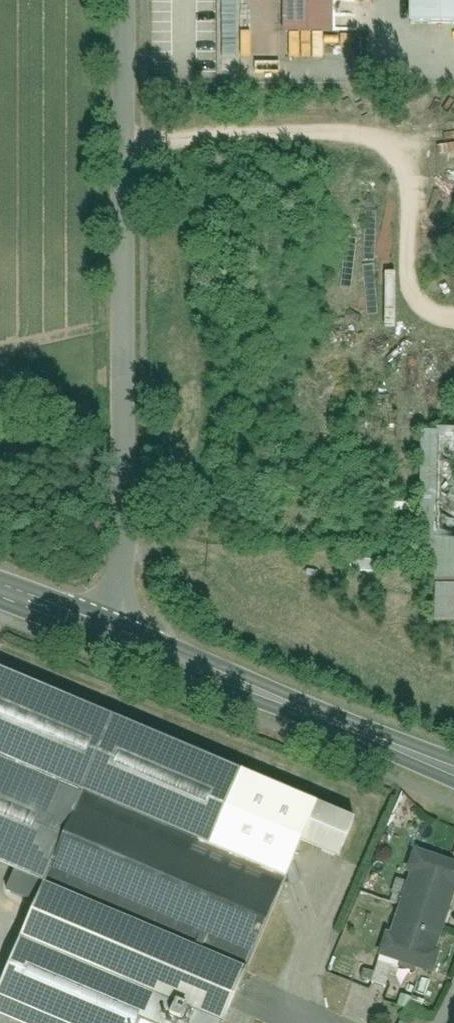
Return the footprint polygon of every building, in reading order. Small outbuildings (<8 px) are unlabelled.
[(275,34),(323,31),(322,0),(272,0),(275,34)] [(388,20),(453,20),(453,0),(388,0),(388,20)] [(417,427),(419,619),(453,618),(453,427),(417,427)] [(44,1022),(222,1022),(295,848),(332,864),(351,816),(0,671),(0,869),(34,883),(0,964),(0,1005),(44,1022)] [(402,848),(369,958),(432,977),(453,904),(453,863),(402,848)]
